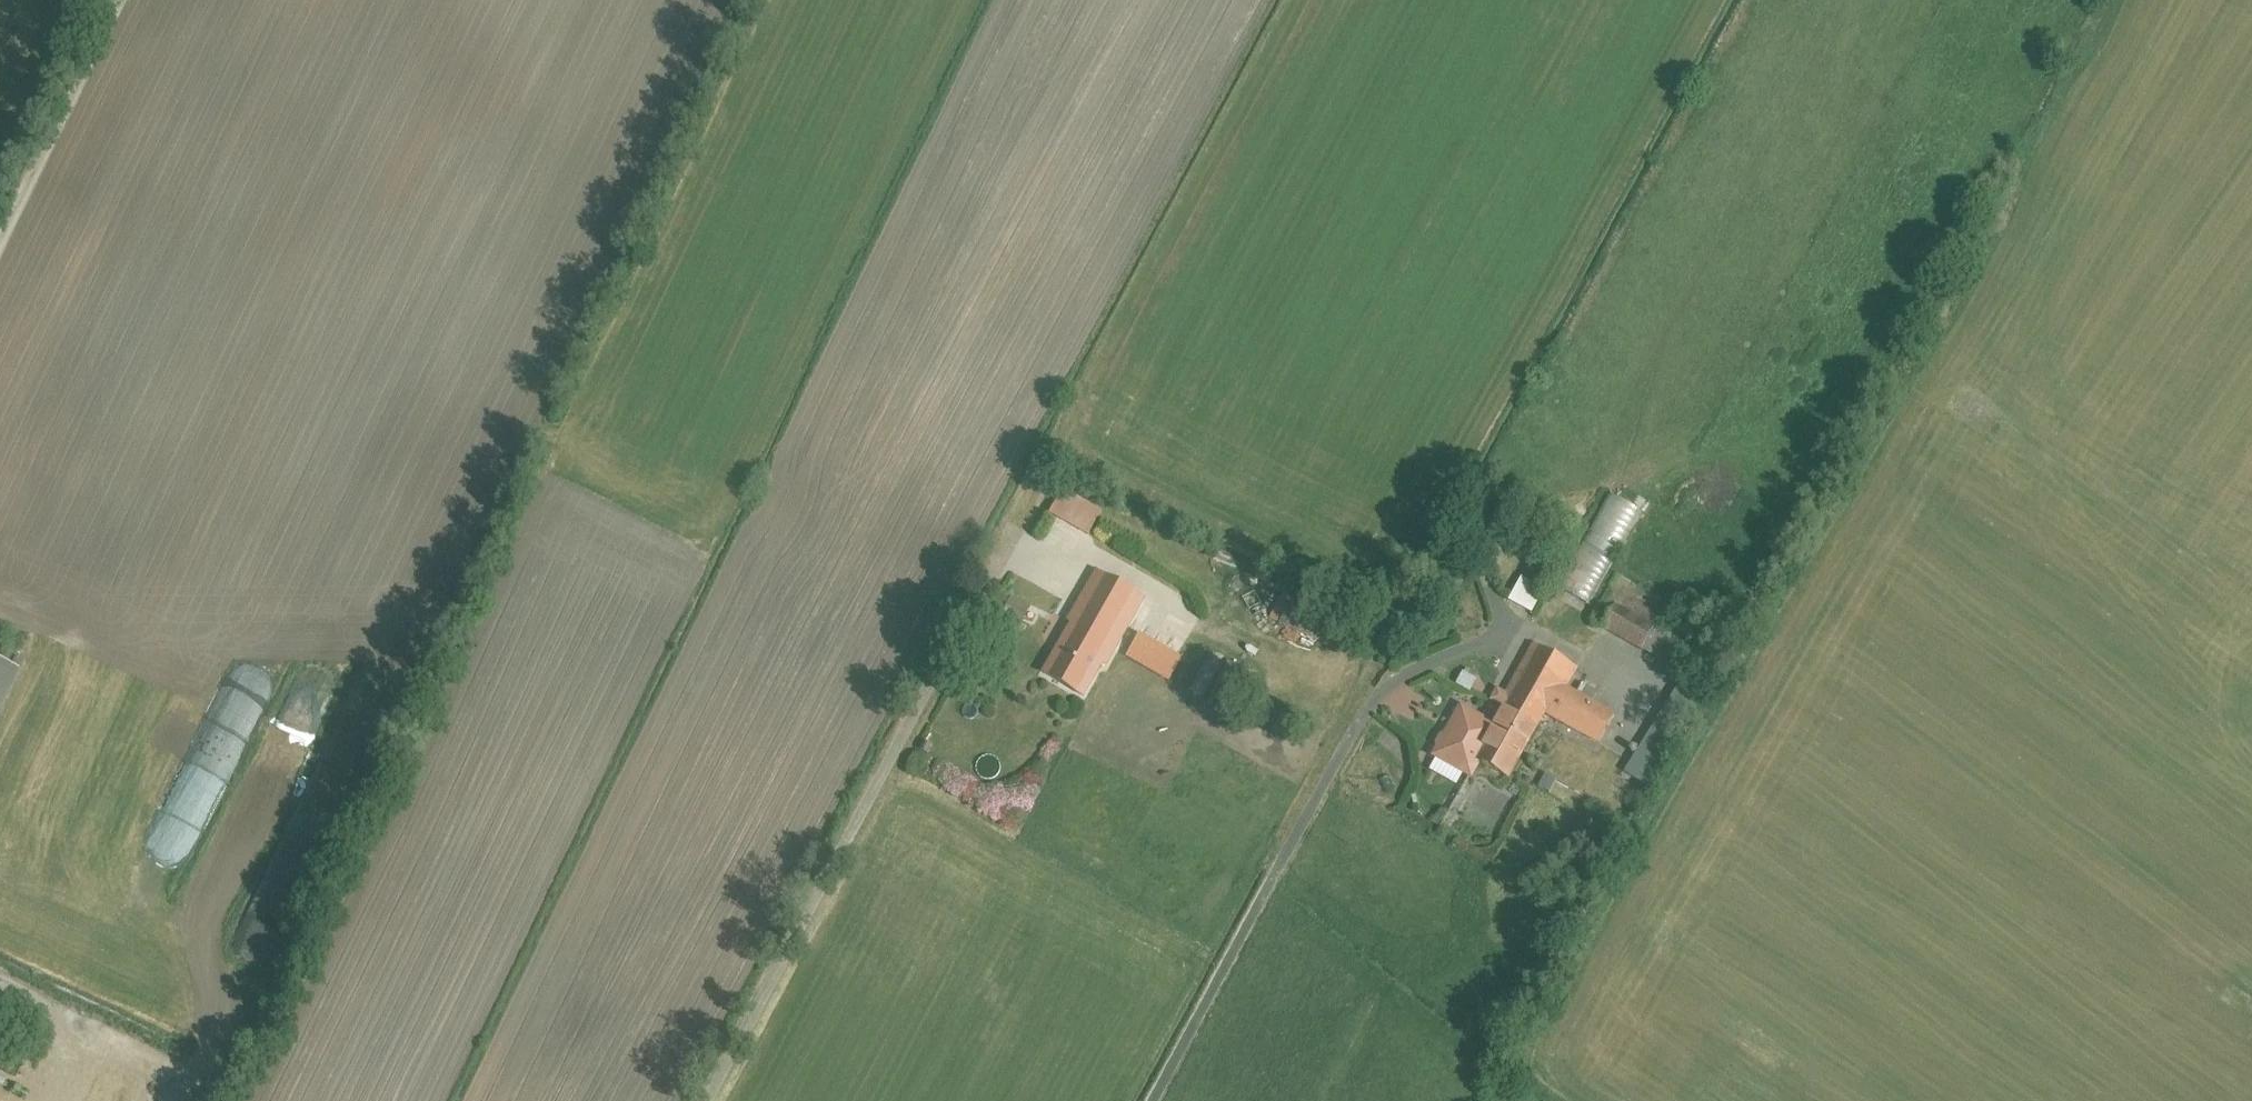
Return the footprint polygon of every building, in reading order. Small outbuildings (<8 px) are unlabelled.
[(1063,490),(1053,511),(1110,541),(1121,520),(1063,490)] [(1044,666),(1084,687),(1134,594),(1093,573),(1044,666)] [(1593,623),(1661,654),(1671,633),(1649,623),(1661,596),(1615,576),(1593,623)] [(1350,630),(1278,600),(1266,629),(1337,660),(1350,630)] [(1487,722),(1453,703),(1435,737),(1427,752),(1467,773),(1477,755),(1512,774),(1542,717),(1593,744),(1609,713),(1564,689),(1578,663),(1531,638),(1487,722)] [(0,667),(0,704),(15,674),(0,667)] [(1702,682),(1679,669),(1623,764),(1646,778),(1702,682)]
